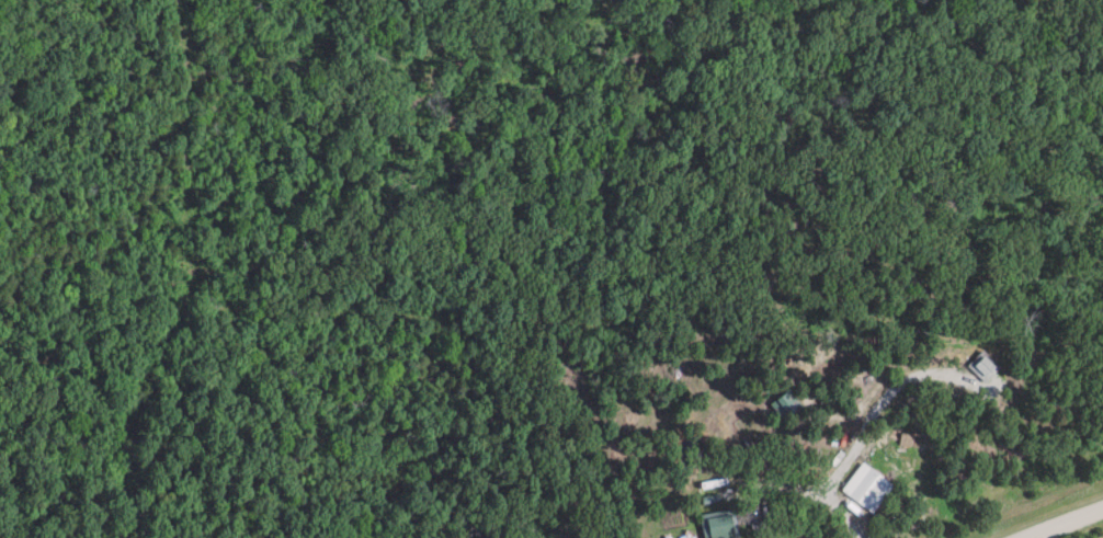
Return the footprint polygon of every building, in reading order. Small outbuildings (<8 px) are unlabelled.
[(986,383),(1002,369),(986,351),(970,365),(986,383)] [(851,495),(874,515),(897,487),(874,468),(851,495)] [(706,537),(740,537),(735,510),(703,515),(706,537)]
